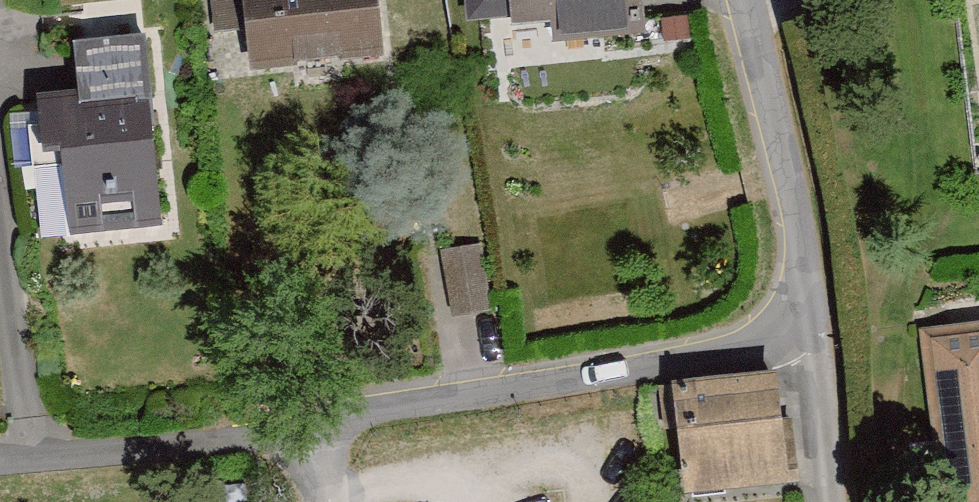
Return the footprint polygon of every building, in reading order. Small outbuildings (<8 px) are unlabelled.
[(252,75),(379,62),(373,0),(244,0),(252,75)] [(471,25),(510,22),(512,34),(557,30),(558,49),(635,41),(631,0),(469,0),(471,25)] [(158,229),(143,52),(75,58),(79,107),(38,111),(42,163),(63,161),(69,236),(158,229)] [(484,249),(447,247),(444,308),(481,309),(484,249)] [(928,341),(946,501),(978,501),(978,336),(928,341)] [(773,384),(674,394),(685,499),(784,489),(773,384)]
